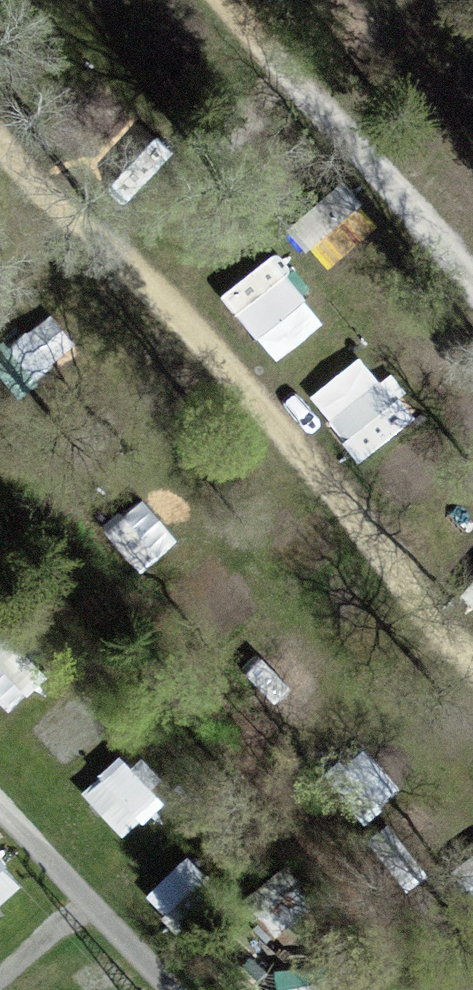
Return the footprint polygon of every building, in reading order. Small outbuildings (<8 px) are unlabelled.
[(343,265),(387,217),(360,193),(317,241),(343,265)] [(227,289),(266,334),(320,287),(281,243),(227,289)] [(371,346),(318,388),(370,453),(423,411),(371,346)] [(400,497),(457,471),(435,424),(378,450),(400,497)] [(47,682),(15,627),(0,635),(0,689),(8,704),(47,682)] [(74,760),(108,728),(71,689),(37,721),(74,760)] [(89,784),(131,831),(173,794),(131,747),(89,784)] [(148,862),(189,914),(224,887),(183,835),(148,862)] [(30,878),(0,841),(0,903),(30,878)]
